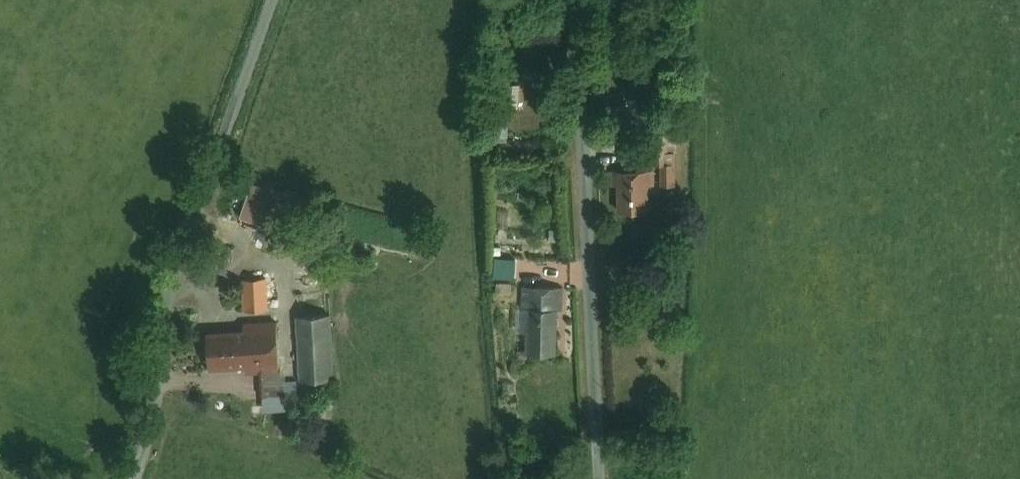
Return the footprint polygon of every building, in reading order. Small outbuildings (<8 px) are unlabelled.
[(683,162),(667,162),(667,184),(683,184),(683,162)] [(647,170),(613,171),(614,215),(648,214),(647,170)] [(310,235),(322,199),(259,179),(247,214),(310,235)] [(273,276),(246,277),(248,312),(275,310),(273,276)] [(561,309),(528,309),(527,357),(561,357),(561,309)] [(198,335),(202,372),(270,364),(265,317),(232,320),(233,331),(198,335)] [(331,319),(295,321),(298,381),(334,379),(331,319)]
